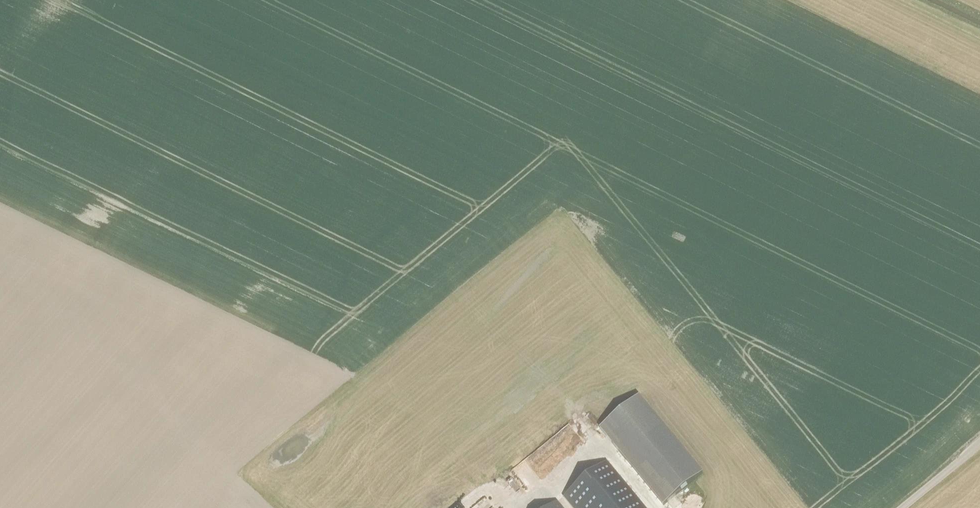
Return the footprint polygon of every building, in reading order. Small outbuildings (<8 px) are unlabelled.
[(639,397),(601,429),(664,506),(703,475),(639,397)] [(564,497),(573,507),(645,507),(607,462),(564,497)] [(512,483),(505,490),(513,499),(520,492),(512,483)]
